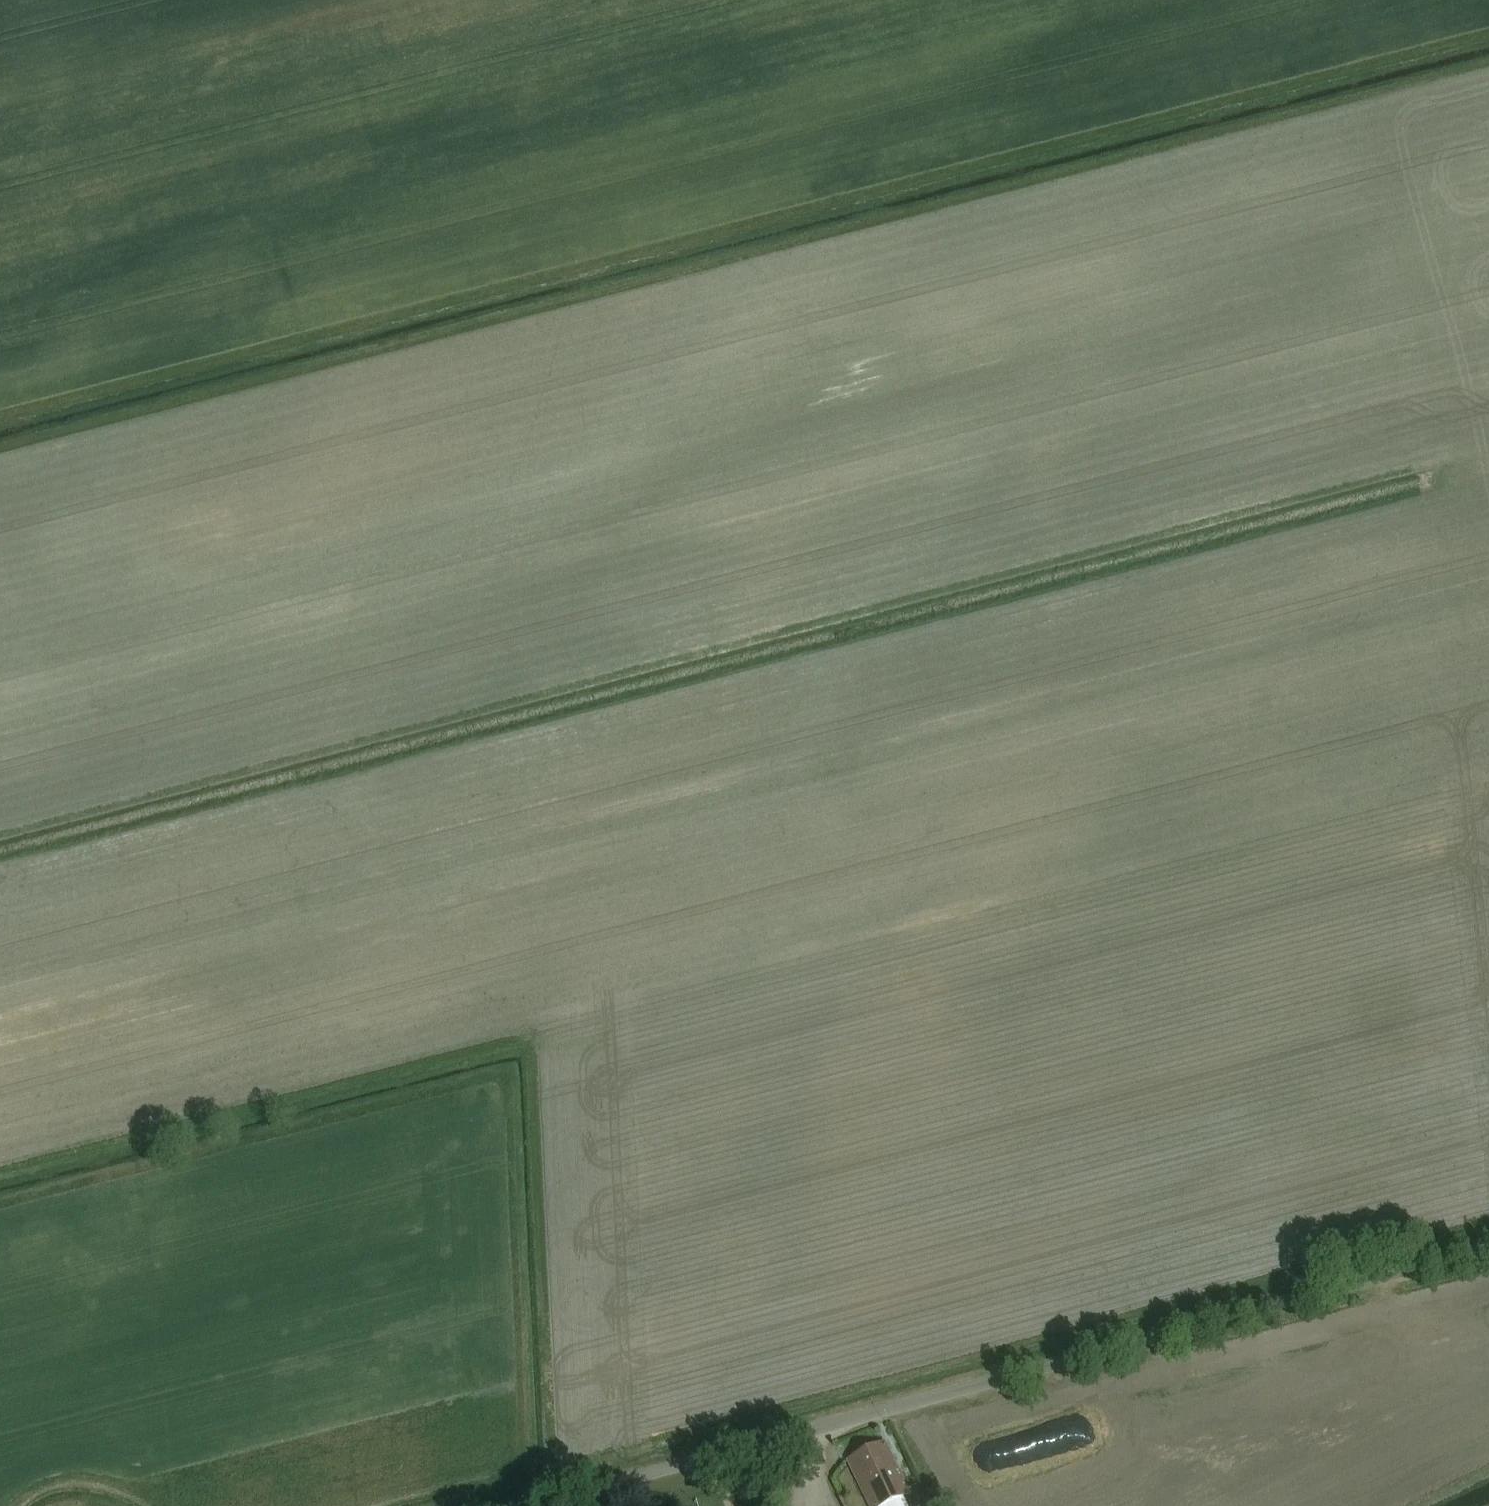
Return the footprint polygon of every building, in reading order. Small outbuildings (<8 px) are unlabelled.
[(871,1505),(883,1505),(906,1495),(883,1446),(848,1463),(860,1489),(862,1488),(871,1505)]
